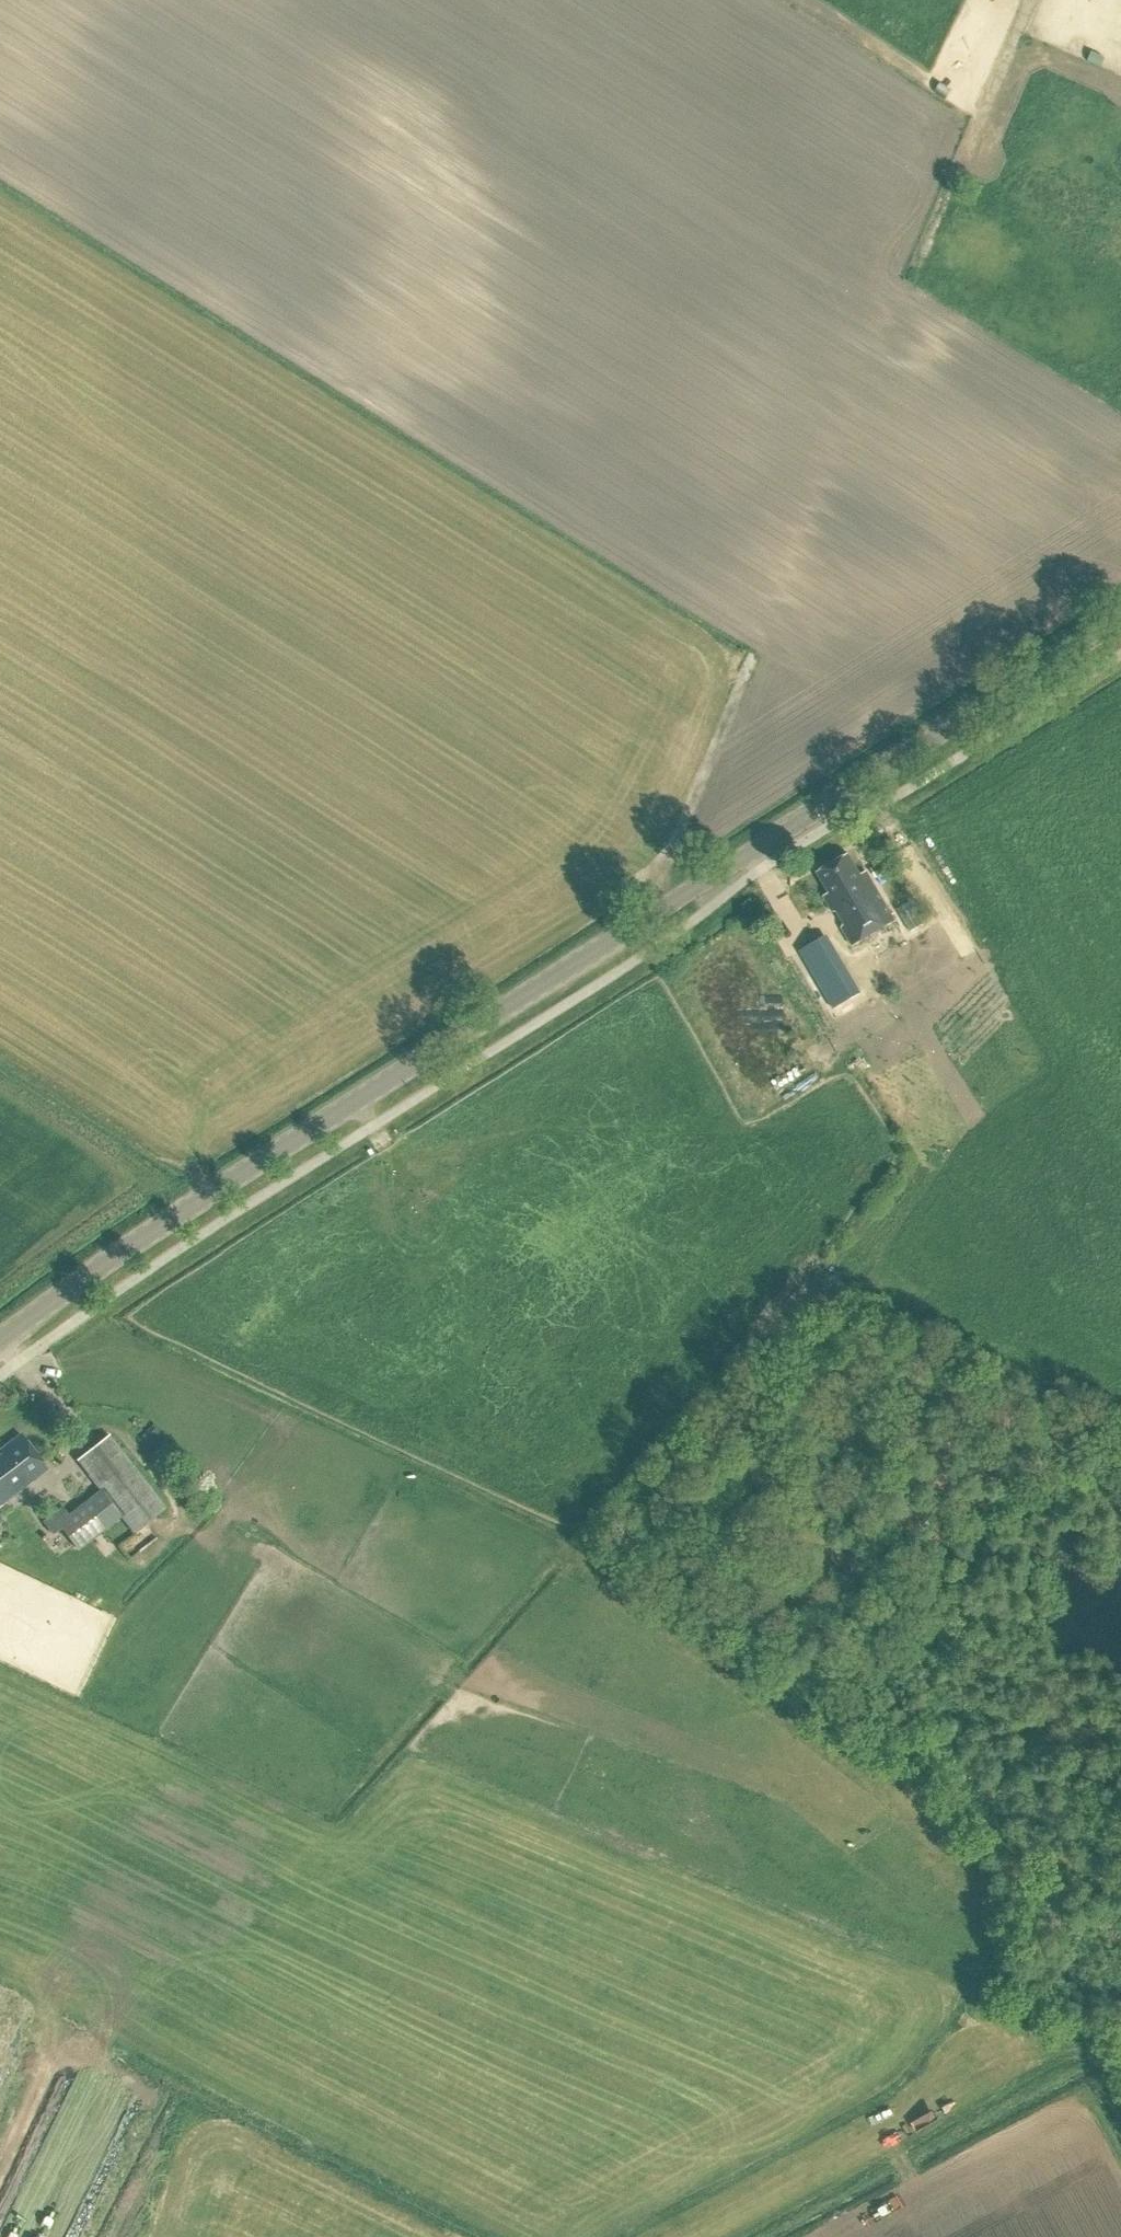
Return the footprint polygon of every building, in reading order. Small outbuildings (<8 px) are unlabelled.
[(820,870),(816,873),(828,894),(827,895),(823,897),(832,913),(836,911),(844,925),(841,928),(851,946),(895,921),(893,917),(866,871),(860,875),(848,854),(820,870)] [(881,863),(871,869),(876,878),(886,872),(881,863)] [(824,991),(834,1008),(856,995),(846,978),(824,991)] [(101,1494),(89,1503),(86,1499),(67,1514),(61,1507),(41,1522),(52,1535),(60,1528),(77,1551),(121,1517),(134,1533),(166,1509),(109,1435),(75,1461),(101,1494)] [(21,1436),(1,1451),(3,1454),(0,1457),(0,1504),(46,1468),(21,1436)]
